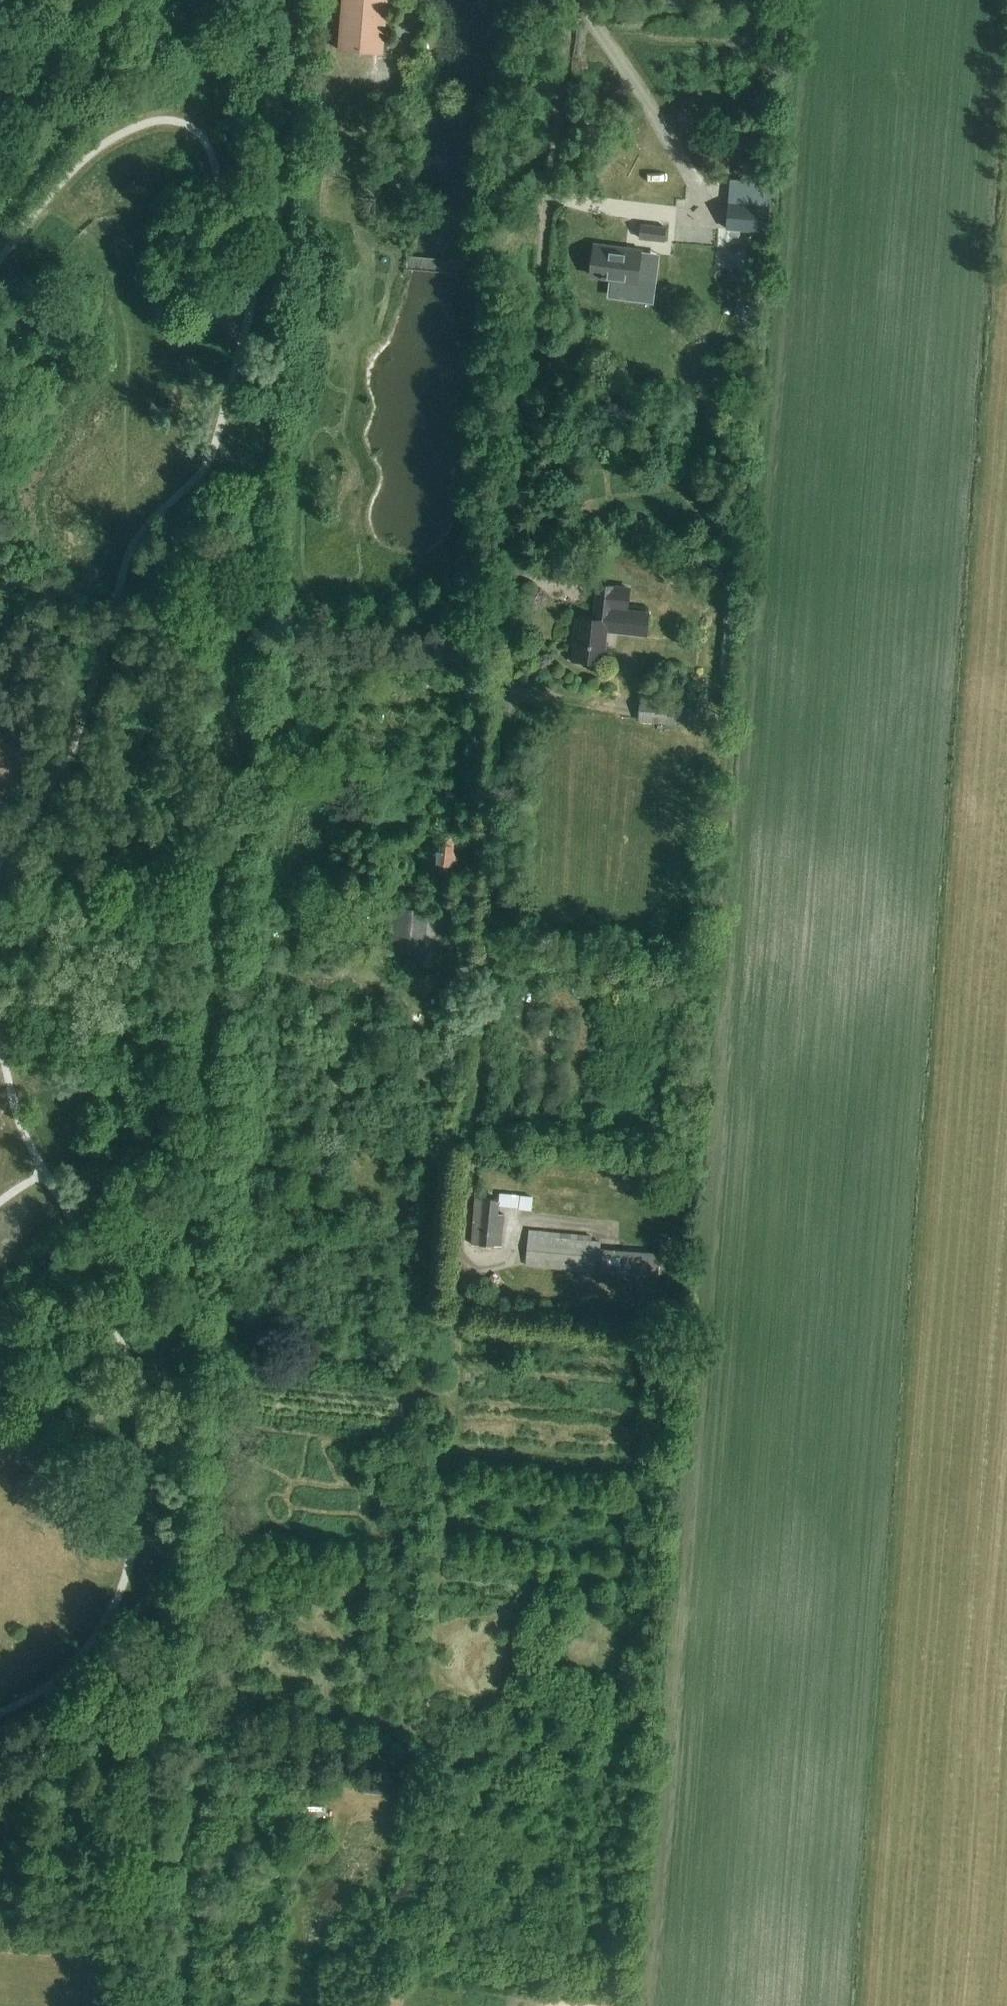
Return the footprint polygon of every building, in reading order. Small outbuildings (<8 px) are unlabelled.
[(338,50),(378,53),(383,0),(342,0),(338,50)] [(729,203),(726,230),(767,233),(769,206),(729,203)] [(638,240),(664,243),(666,227),(640,224),(638,240)] [(595,246),(592,264),(591,276),(611,279),(610,284),(655,289),(659,254),(643,252),(643,251),(595,246)] [(574,635),(576,635),(574,660),(604,663),(607,630),(616,631),(616,632),(646,635),(648,613),(626,611),(629,589),(601,586),(599,608),(602,608),(601,620),(576,618),(574,635)] [(677,721),(695,723),(696,703),(641,698),(638,721),(677,724),(677,721)] [(455,835),(439,834),(437,851),(433,851),(431,875),(455,877),(457,853),(453,852),(455,835)] [(429,911),(395,908),(387,907),(384,943),(371,942),(369,962),(381,963),(382,955),(424,959),(429,911)] [(499,1200),(475,1198),(471,1245),(501,1247),(504,1221),(497,1221),(499,1200)] [(660,1254),(600,1250),(601,1242),(569,1240),(570,1235),(529,1231),(526,1265),(658,1276),(660,1254)] [(297,1805),(295,1830),(324,1833),(326,1807),(297,1805)]
